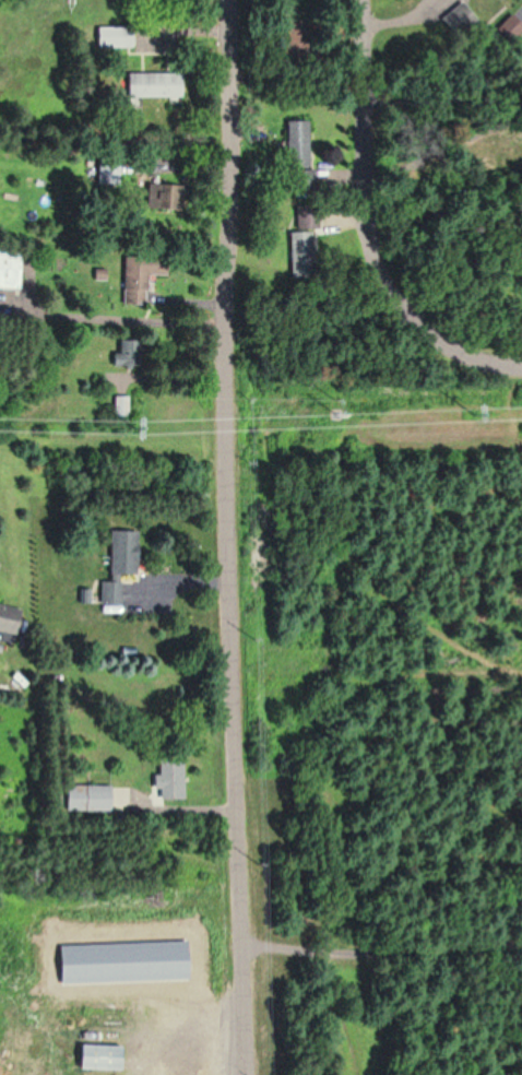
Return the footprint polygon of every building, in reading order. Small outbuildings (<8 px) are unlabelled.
[(276,21),(276,61),(306,61),(306,21),(276,21)] [(97,48),(134,48),(134,27),(97,27),(97,48)] [(126,98),(181,98),(181,73),(126,73),(126,98)] [(309,168),(308,121),(285,121),(286,168),(309,168)] [(104,184),(118,183),(117,165),(103,166),(104,184)] [(290,278),(306,278),(306,245),(290,245),(290,278)] [(18,289),(18,252),(0,252),(0,289),(18,289)] [(122,259),(122,305),(146,305),(146,259),(122,259)] [(133,368),(137,342),(119,339),(114,364),(133,368)] [(108,530),(108,581),(101,581),(101,605),(120,605),(121,574),(135,574),(135,531),(108,530)] [(160,799),(184,799),(184,757),(157,757),(157,788),(160,788),(160,799)] [(110,812),(110,785),(66,785),(66,812),(110,812)] [(76,1070),(120,1070),(120,1044),(76,1044),(76,1070)]
